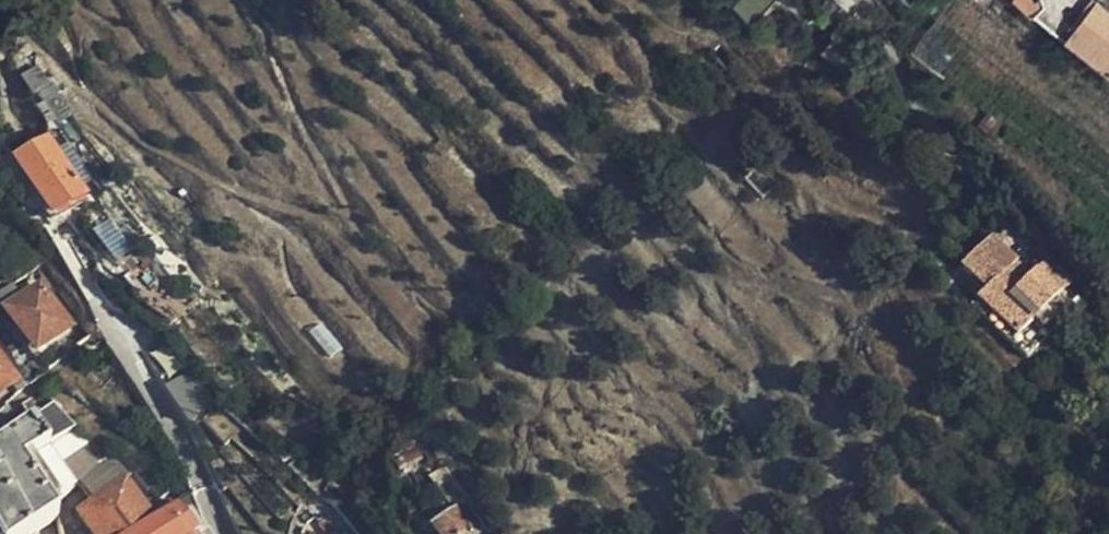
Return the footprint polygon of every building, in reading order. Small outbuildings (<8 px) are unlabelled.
[(1102,0),(1098,0),(1093,7),(1084,0),(1065,0),(1057,9),(1076,25),(1071,32),(1108,64),(1108,6),(1102,0)] [(862,46),(844,28),(829,43),(846,61),(862,46)] [(83,194),(45,139),(13,163),(50,217),(83,194)] [(1004,365),(1049,320),(1036,306),(1060,282),(1039,260),(1013,285),(1002,273),(1011,263),(984,236),(950,269),(972,292),(967,297),(951,314),(1004,365)] [(972,292),(950,269),(945,275),(967,297),(972,292)] [(69,327),(39,287),(4,313),(34,353),(69,327)] [(16,381),(0,361),(0,394),(16,381)] [(202,412),(184,378),(164,390),(182,423),(202,412)] [(57,516),(51,508),(74,486),(107,453),(72,428),(53,405),(31,421),(20,407),(0,422),(0,533),(32,533),(57,516)] [(89,533),(133,533),(155,515),(107,458),(78,486),(90,502),(76,515),(89,533)] [(196,530),(192,533),(189,529),(194,526),(196,524),(180,501),(155,515),(133,533),(199,533),(196,530)] [(457,513),(433,531),(436,533),(475,533),(457,513)]
